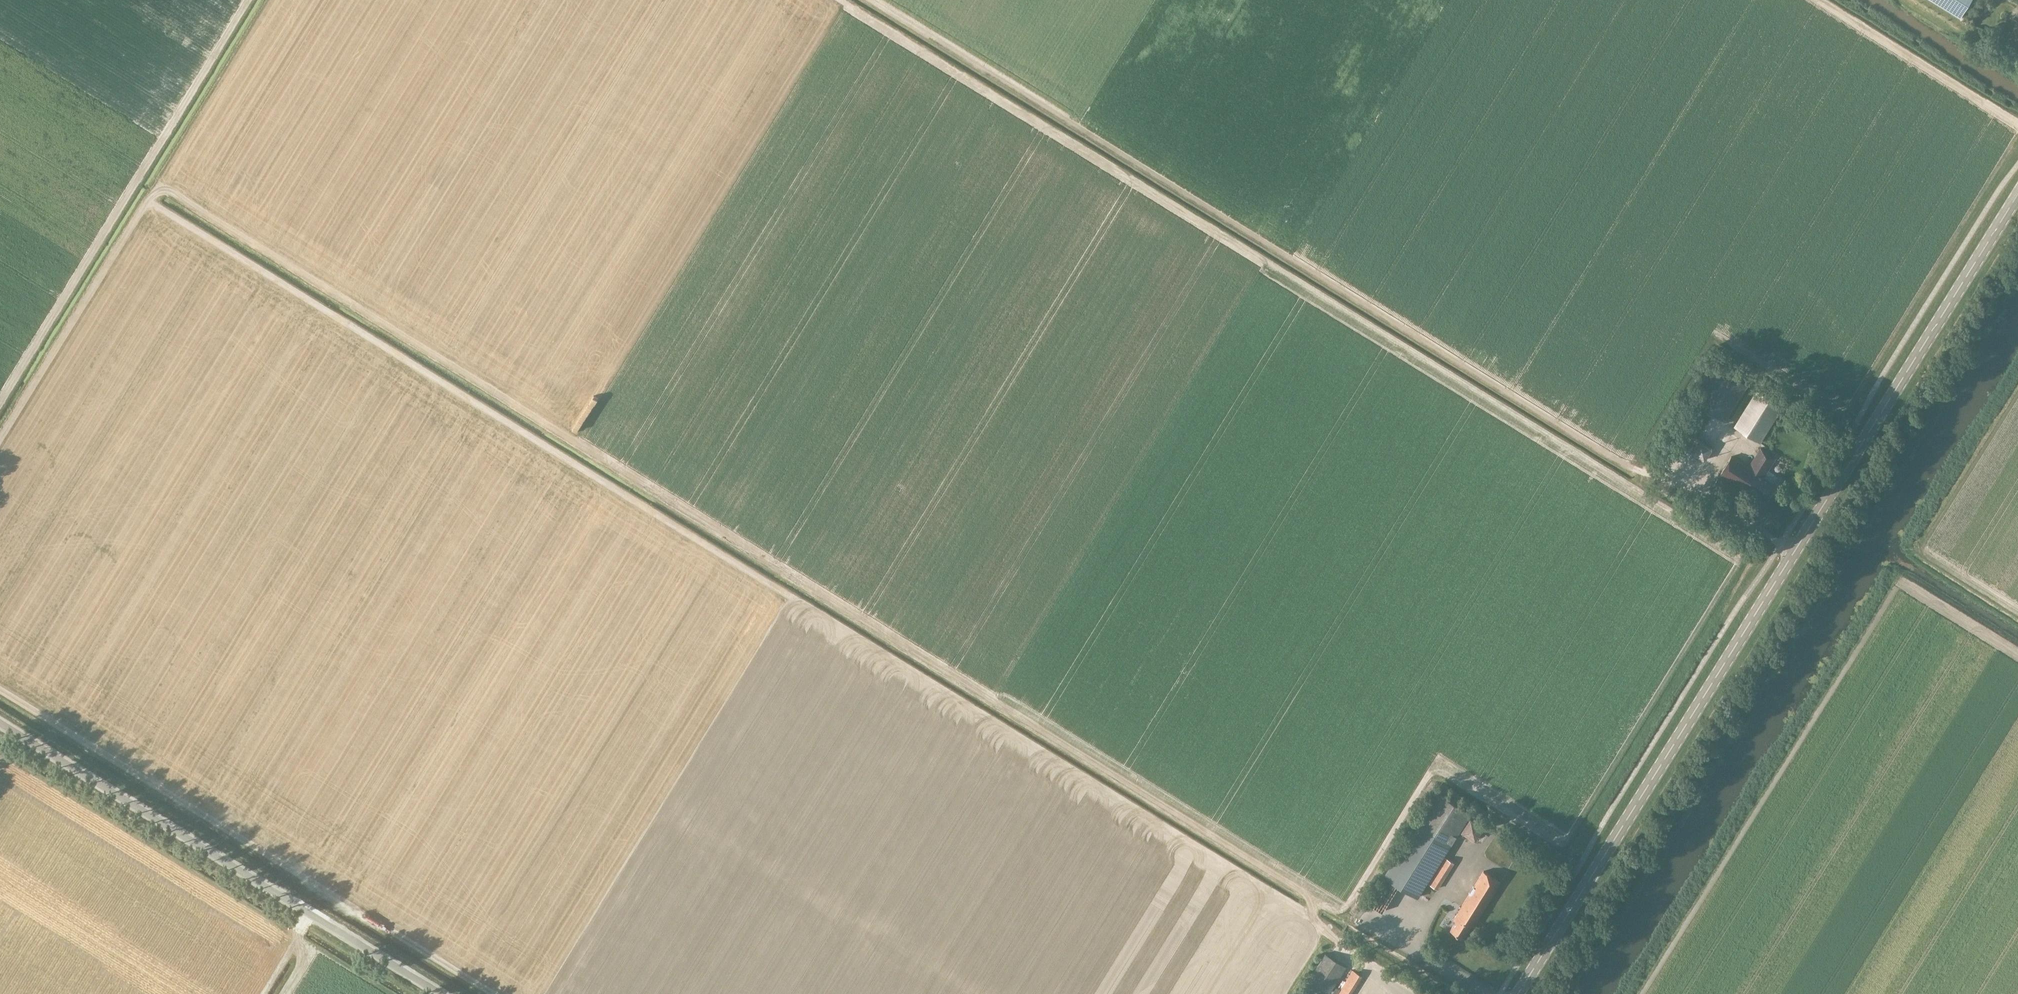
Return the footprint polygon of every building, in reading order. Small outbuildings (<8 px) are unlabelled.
[(1958,16),(1968,0),(1933,0),(1958,16)] [(1693,401),(1724,420),(1747,384),(1716,365),(1693,401)] [(1759,442),(1782,405),(1755,389),(1732,426),(1759,442)] [(1703,461),(1712,448),(1692,434),(1683,447),(1703,461)] [(1730,456),(1720,473),(1763,500),(1774,483),(1763,476),(1775,457),(1760,447),(1748,467),(1730,456)] [(1728,496),(1733,488),(1717,477),(1712,485),(1728,496)] [(1417,897),(1451,843),(1470,812),(1435,791),(1382,876),(1417,897)] [(1475,841),(1484,826),(1469,817),(1460,832),(1475,841)] [(1437,888),(1453,863),(1444,857),(1428,883),(1437,888)] [(1483,871),(1453,919),(1455,921),(1450,929),(1462,937),(1470,925),(1472,926),(1500,881),(1483,871)] [(1308,979),(1324,989),(1330,992),(1332,989),(1346,966),(1325,953),(1308,979)] [(1353,989),(1362,975),(1352,969),(1340,989),(1337,993),(1350,993),(1353,989)] [(1390,987),(1380,983),(1377,991),(1385,993),(1388,993),(1390,987)]
